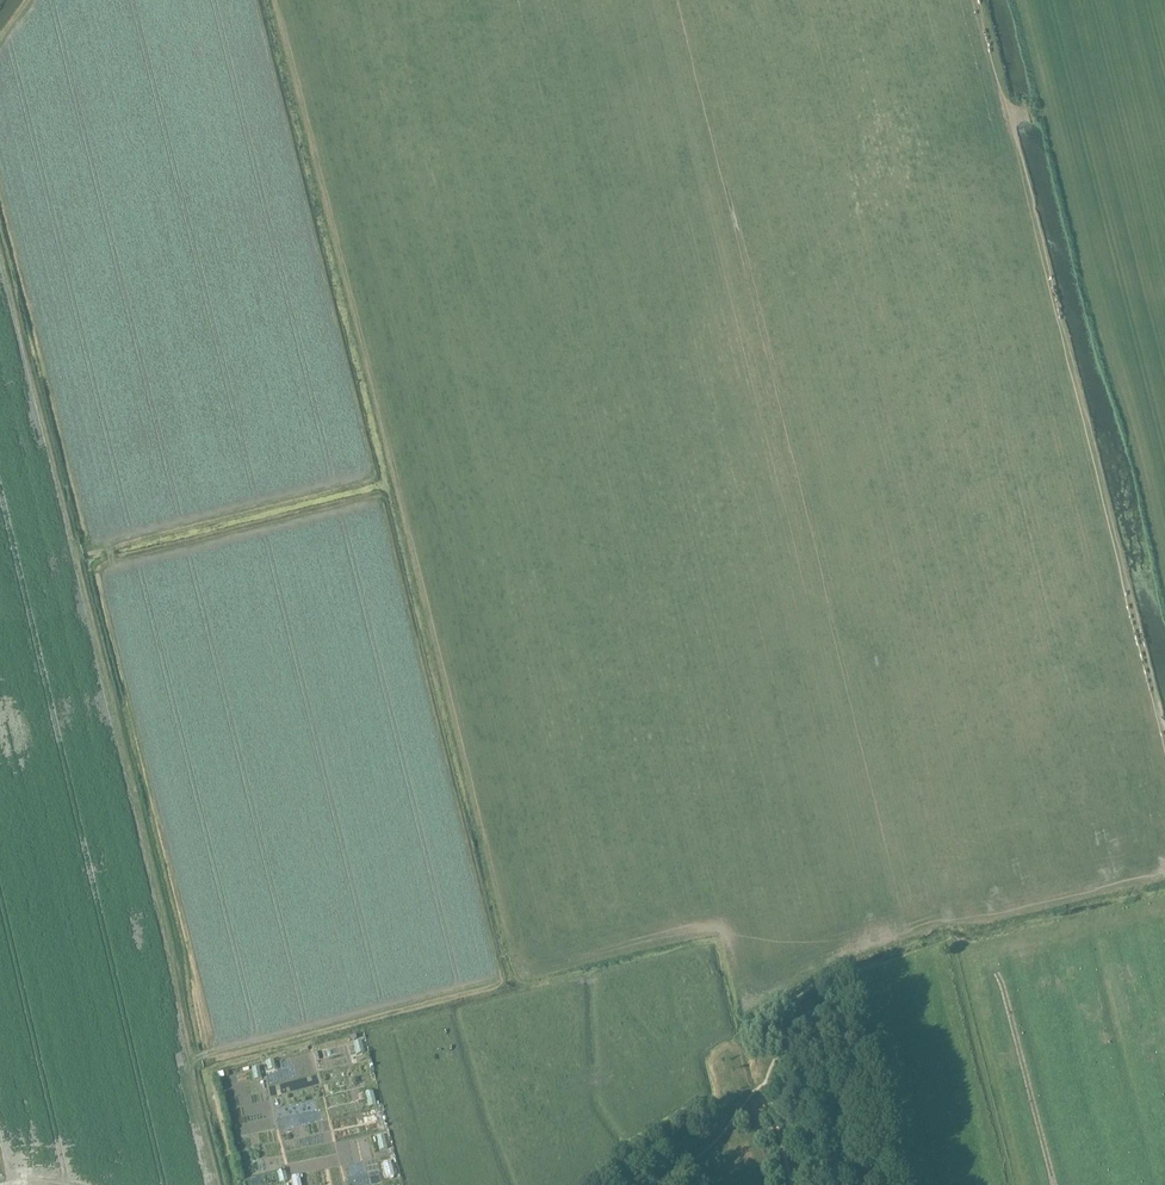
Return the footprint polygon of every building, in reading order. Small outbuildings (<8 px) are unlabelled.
[(350,1051),(357,1049),(354,1038),(346,1040),(350,1051)] [(278,1167),(270,1169),(272,1180),(280,1179),(278,1167)]
